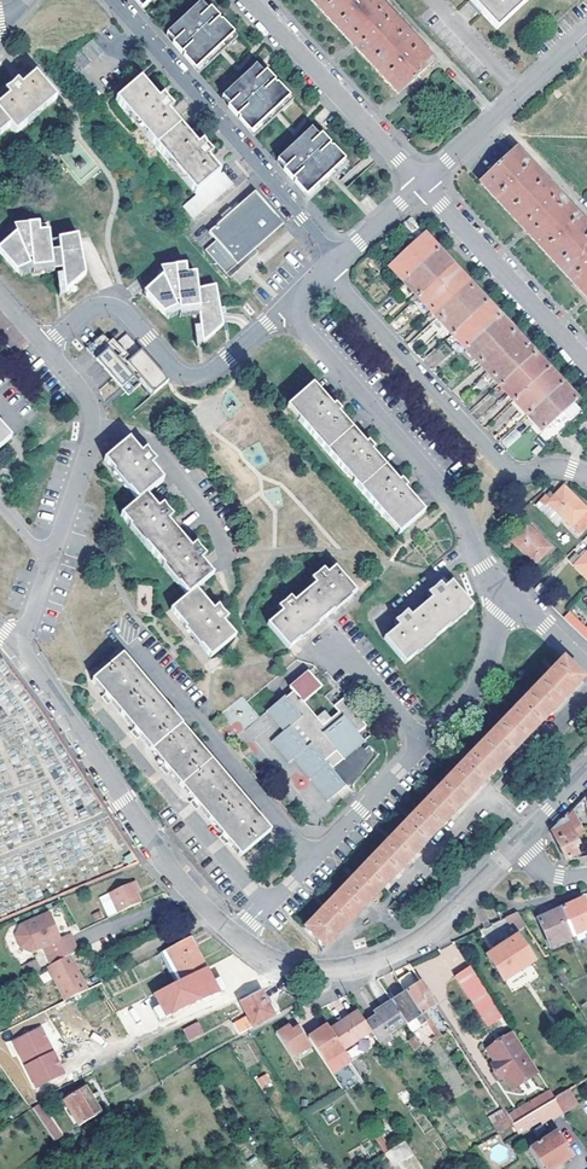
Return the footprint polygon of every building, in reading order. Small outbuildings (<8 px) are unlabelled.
[(333,25),(370,64),(397,94),(434,61),(377,0),(311,0),(333,25)] [(476,8),(495,29),(526,0),(468,0),(476,8)] [(171,43),(194,69),(232,35),(209,9),(207,11),(199,2),(165,32),(173,41),(171,43)] [(93,40),(67,61),(78,74),(103,52),(93,40)] [(263,74),(256,65),(221,95),(229,104),(227,106),(250,132),(289,98),(265,72),(263,74)] [(11,126),(16,133),(28,124),(26,123),(45,108),(46,109),(57,99),(37,74),(22,86),(19,81),(18,82),(14,85),(7,90),(11,96),(0,104),(0,135),(11,126)] [(173,211),(184,224),(238,180),(227,167),(223,171),(218,175),(215,171),(207,160),(212,156),(206,151),(202,143),(197,147),(168,113),(174,109),(171,105),(168,102),(164,96),(158,100),(142,79),(116,99),(131,118),(130,119),(135,126),(138,124),(147,135),(146,136),(169,165),(168,166),(173,173),(176,171),(185,182),(184,183),(193,194),(173,211)] [(282,170),(307,197),(345,163),(321,135),(319,137),(311,129),(277,159),(284,168),(282,170)] [(516,150),(490,173),(488,175),(485,178),(479,182),(512,218),(549,258),(581,293),(586,299),(586,227),(516,150)] [(208,233),(209,234),(216,241),(236,265),(251,252),(282,225),(255,193),(254,193),(208,233)] [(0,243),(0,251),(15,269),(31,263),(32,266),(52,265),(51,238),(50,227),(41,227),(41,218),(30,219),(30,225),(23,225),(17,231),(16,229),(0,243)] [(403,281),(439,249),(425,233),(389,266),(403,281)] [(59,237),(59,238),(61,271),(62,293),(82,276),(80,236),(59,237)] [(51,238),(52,265),(53,272),(61,271),(59,238),(51,238)] [(225,274),(236,265),(216,241),(205,251),(225,274)] [(452,264),(439,249),(403,281),(417,296),(452,264)] [(467,279),(452,264),(417,296),(431,311),(467,279)] [(144,294),(164,317),(177,310),(179,310),(180,312),(182,335),(202,334),(203,345),(223,325),(215,286),(197,290),(195,274),(186,276),(184,266),(173,268),(174,277),(163,280),(162,279),(144,294)] [(471,284),(467,279),(431,311),(432,313),(435,316),(471,284)] [(488,302),(471,284),(435,316),(452,334),(488,302)] [(501,317),(488,302),(452,334),(466,350),(501,317)] [(515,332),(501,317),(466,350),(480,364),(515,332)] [(528,346),(515,332),(480,364),(493,379),(528,346)] [(103,334),(86,349),(97,361),(101,357),(126,385),(137,375),(141,379),(154,394),(165,384),(139,354),(142,351),(127,334),(113,346),(103,334)] [(436,349),(442,358),(451,353),(445,343),(436,349)] [(536,355),(528,346),(493,379),(495,381),(499,386),(501,387),(536,355)] [(168,381),(142,351),(139,354),(165,384),(168,381)] [(550,369),(536,355),(501,387),(514,402),(550,369)] [(101,357),(97,361),(125,393),(141,379),(137,375),(126,385),(101,357)] [(563,384),(550,369),(514,402),(527,416),(528,417),(563,384)] [(341,469),(397,533),(423,511),(403,489),(398,483),(369,450),(364,444),(336,413),(331,407),(311,384),(296,398),(287,406),(305,428),(341,469)] [(577,399),(563,384),(528,417),(542,432),(573,403),(577,399)] [(75,405),(68,397),(62,401),(69,410),(75,405)] [(0,424),(0,448),(12,438),(0,424)] [(148,448),(142,452),(131,439),(106,459),(140,500),(123,514),(189,595),(172,609),(210,655),(218,649),(235,635),(224,621),(230,615),(224,610),(221,603),(216,608),(208,598),(198,586),(215,572),(202,557),(208,553),(203,549),(198,542),(193,546),(169,518),(175,513),(170,508),(165,502),(160,506),(149,493),(164,480),(152,464),(158,460),(153,454),(148,448)] [(539,502),(545,507),(549,504),(578,533),(586,524),(586,510),(564,487),(551,500),(546,495),(539,502)] [(550,548),(527,525),(513,539),(508,534),(502,539),(507,545),(512,541),(535,564),(550,548)] [(581,559),(576,553),(569,561),(586,578),(586,553),(581,559)] [(282,611),(268,622),(288,647),(300,638),(299,636),(316,622),(317,625),(320,623),(333,612),(331,608),(349,594),(351,596),(356,593),(345,579),(335,567),(327,573),(324,568),(311,578),(315,583),(294,600),(291,595),(278,606),(282,611)] [(552,591),(542,581),(533,590),(543,599),(552,591)] [(472,607),(450,582),(443,589),(439,584),(427,594),(431,599),(410,616),(407,612),(394,622),(398,627),(384,639),(404,664),(432,641),(472,607)] [(569,612),(563,618),(586,641),(586,628),(586,629),(569,612)] [(557,654),(550,647),(547,649),(554,657),(557,654)] [(140,736),(240,855),(271,830),(123,655),(93,680),(134,728),(140,736)] [(583,680),(563,660),(382,847),(305,927),(325,948),(343,928),(488,778),(498,768),(583,680)] [(286,692),(266,708),(283,729),(271,738),(288,760),(292,757),(326,800),(345,785),(333,767),(366,741),(358,731),(365,725),(344,697),(339,701),(335,696),(344,689),(333,676),(328,680),(334,687),(326,694),(339,710),(331,717),(324,708),(315,715),(303,699),(323,684),(315,674),(312,677),(306,670),(292,681),(296,686),(287,694),(286,692)] [(165,803),(169,800),(161,791),(158,794),(165,803)] [(571,811),(550,832),(566,859),(577,853),(573,845),(577,843),(574,837),(582,832),(571,811)] [(140,862),(134,852),(124,859),(128,866),(140,862)] [(248,862),(244,865),(251,874),(255,870),(248,862)] [(139,891),(134,879),(130,881),(135,893),(139,891)] [(135,893),(130,881),(106,892),(116,914),(140,903),(135,893)] [(572,936),(586,930),(586,911),(582,900),(560,909),(572,936)] [(572,936),(560,909),(537,920),(550,947),(572,936)] [(523,922),(516,913),(506,918),(513,928),(523,922)] [(23,928),(33,952),(41,948),(50,965),(69,955),(77,951),(68,935),(58,940),(45,917),(23,928)] [(33,952),(23,928),(19,931),(13,943),(17,951),(30,953),(33,952)] [(516,937),(485,957),(502,982),(532,962),(516,937)] [(204,967),(189,938),(166,950),(181,979),(204,967)] [(86,989),(69,955),(50,965),(46,967),(64,1001),(86,989)] [(229,973),(223,958),(204,967),(181,979),(163,988),(172,1001),(229,973)] [(35,964),(33,960),(19,967),(24,978),(29,976),(25,968),(35,964)] [(25,968),(29,976),(38,971),(35,964),(25,968)] [(487,1027),(502,1017),(494,1004),(470,967),(455,977),(487,1027)] [(556,972),(564,987),(571,983),(563,968),(556,972)] [(406,992),(421,1016),(425,1013),(436,1005),(421,983),(418,985),(409,972),(398,979),(406,992)] [(272,1015),(260,991),(239,1001),(252,1026),(272,1015)] [(425,1022),(421,1016),(406,992),(392,1002),(405,1023),(406,1025),(414,1019),(420,1028),(422,1027),(423,1028),(427,1025),(425,1022)] [(405,1023),(392,1002),(374,1013),(377,1018),(367,1024),(371,1031),(380,1045),(391,1038),(388,1035),(405,1023)] [(367,1024),(357,1010),(329,1029),(343,1050),(371,1031),(367,1024)] [(425,1022),(429,1019),(425,1013),(421,1016),(425,1022)] [(442,1037),(429,1019),(425,1022),(427,1025),(435,1037),(437,1040),(442,1037)] [(245,1030),(240,1020),(233,1024),(238,1033),(245,1030)] [(189,1041),(205,1033),(198,1021),(182,1029),(189,1041)] [(306,1039),(297,1027),(293,1030),(289,1025),(275,1034),(287,1052),(292,1059),(310,1046),(306,1039)] [(329,1029),(327,1025),(308,1038),(324,1063),(343,1050),(329,1029)] [(48,1045),(41,1029),(16,1041),(23,1053),(19,1055),(35,1089),(63,1076),(52,1054),(48,1056),(44,1047),(48,1045)] [(539,1074),(512,1032),(486,1051),(494,1063),(490,1066),(501,1081),(504,1078),(513,1091),(539,1074)] [(347,1048),(351,1057),(371,1049),(367,1040),(347,1048)] [(48,1056),(52,1054),(48,1045),(44,1047),(48,1056)] [(267,1073),(255,1078),(260,1089),(272,1084),(267,1073)] [(84,1087),(61,1100),(77,1126),(100,1112),(84,1087)] [(532,1102),(537,1110),(552,1101),(556,1099),(550,1091),(532,1102)] [(556,1099),(552,1101),(558,1110),(561,1115),(574,1106),(566,1093),(556,1099)] [(537,1110),(512,1125),(519,1134),(558,1110),(552,1101),(537,1110)] [(532,1102),(507,1117),(512,1125),(537,1110),(532,1102)] [(60,1136),(39,1104),(32,1108),(54,1140),(60,1136)] [(512,1125),(507,1117),(492,1126),(497,1134),(512,1125)] [(528,1150),(540,1168),(557,1168),(573,1159),(564,1146),(568,1143),(563,1134),(558,1136),(555,1132),(528,1150)] [(383,1134),(376,1139),(383,1152),(391,1147),(383,1134)] [(410,1159),(414,1157),(406,1140),(386,1150),(396,1168),(415,1168),(410,1159)]
